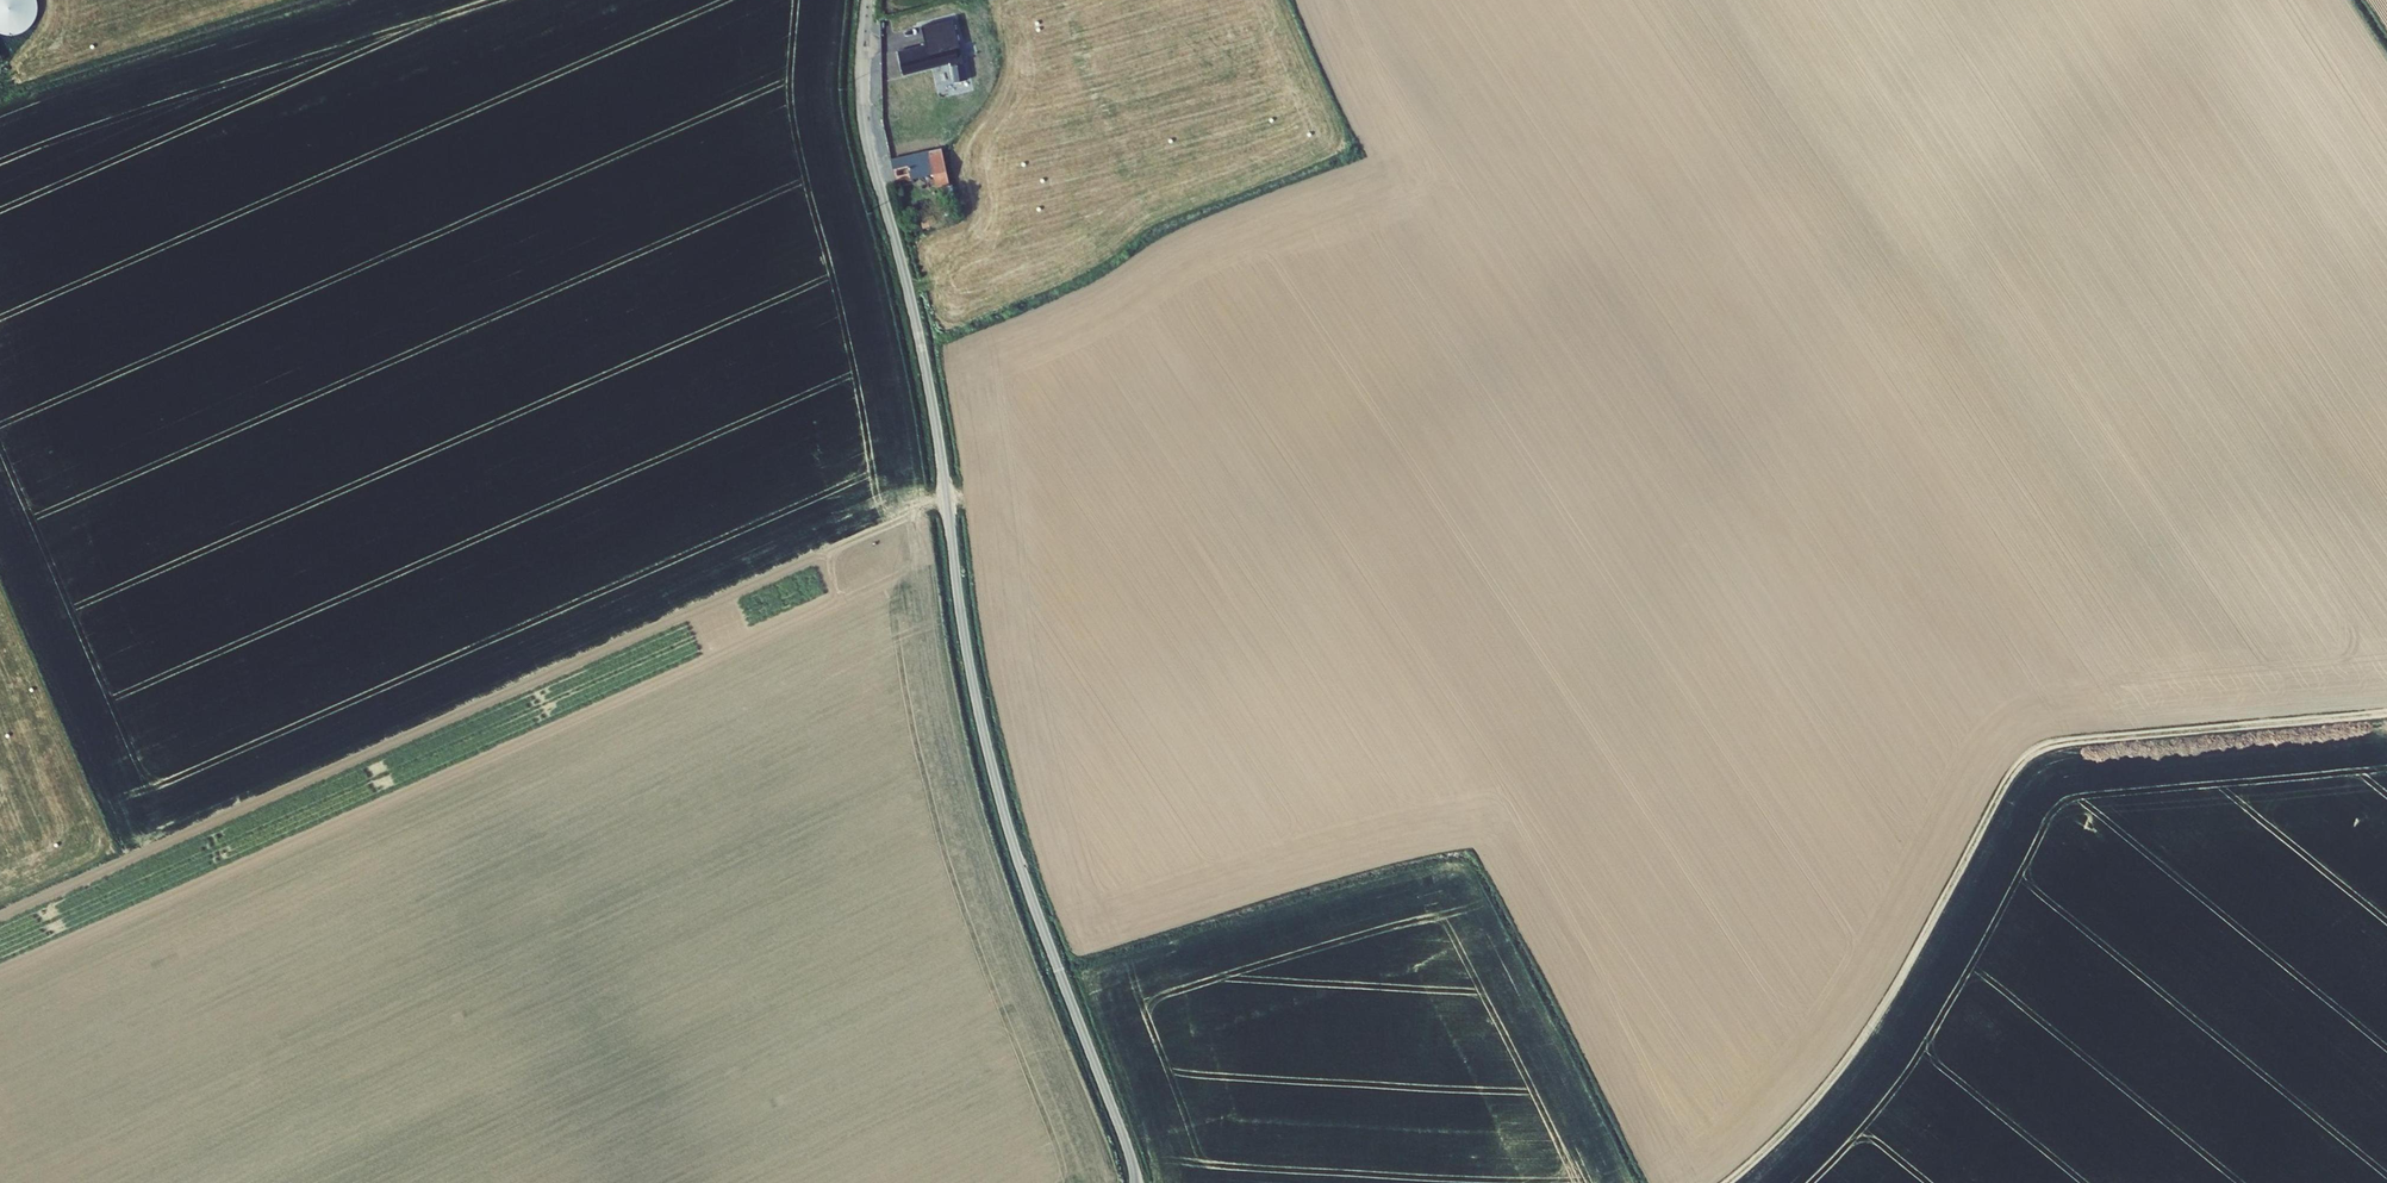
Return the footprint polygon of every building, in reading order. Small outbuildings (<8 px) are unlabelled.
[(25,36),(37,0),(0,0),(0,28),(25,36)] [(954,35),(900,50),(905,73),(949,61),(957,97),(972,94),(965,59),(960,60),(954,35)] [(910,151),(893,156),(898,178),(939,167),(935,153),(913,159),(910,151)]
